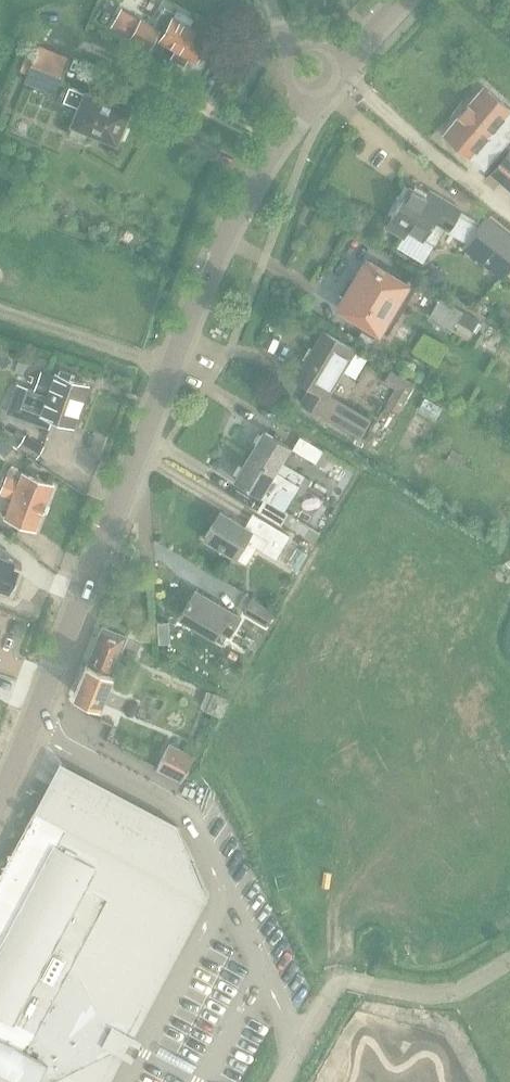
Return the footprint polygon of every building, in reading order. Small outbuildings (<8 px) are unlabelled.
[(176,10),(172,17),(158,9),(145,31),(159,39),(158,40),(194,60),(196,56),(201,57),(206,49),(203,45),(208,36),(188,26),(192,19),(176,10)] [(23,81),(53,93),(68,55),(38,44),(23,81)] [(115,138),(120,140),(125,125),(121,124),(127,109),(68,85),(62,101),(78,107),(67,133),(87,140),(91,131),(114,140),(115,138)] [(483,86),(443,133),(470,155),(473,151),(480,157),(477,161),(483,167),(507,139),(494,127),(509,108),(483,86)] [(509,187),(509,152),(507,149),(489,170),(509,187)] [(457,235),(468,218),(460,213),(463,208),(430,188),(426,196),(410,187),(405,184),(398,197),(403,200),(393,217),(388,226),(404,236),(409,227),(425,237),(425,236),(437,244),(446,228),(457,235)] [(457,235),(469,242),(465,247),(504,275),(509,267),(509,233),(487,215),(480,225),(468,218),(457,235)] [(382,331),(387,334),(413,291),(408,288),(411,283),(365,255),(333,308),(379,335),(382,331)] [(476,332),(481,323),(440,297),(427,318),(450,332),(457,320),(476,332)] [(356,350),(325,330),(296,376),(311,386),(302,402),(360,437),(370,422),(328,395),(356,350)] [(385,404),(398,412),(415,383),(391,369),(383,382),(394,388),(385,404)] [(54,373),(53,376),(40,372),(38,378),(33,376),(31,382),(36,384),(34,389),(27,387),(21,406),(40,413),(39,414),(72,426),(87,385),(54,373)] [(248,455),(274,470),(284,476),(299,485),(304,475),(280,460),(288,446),(263,430),(248,455)] [(17,447),(36,458),(42,447),(23,436),(17,447)] [(292,449),(315,462),(323,450),(300,436),(292,449)] [(259,494),(274,470),(248,455),(234,479),(259,494)] [(35,528),(51,484),(9,468),(0,491),(0,494),(11,498),(4,517),(35,528)] [(293,494),(299,485),(284,476),(278,485),(293,494)] [(257,510),(280,524),(288,512),(264,498),(257,510)] [(252,513),(244,525),(219,511),(203,537),(234,556),(244,539),(276,558),(289,535),(252,513)] [(10,594),(21,563),(2,555),(5,548),(0,546),(0,590),(10,594)] [(218,628),(229,634),(240,616),(194,590),(179,616),(214,636),(218,628)] [(242,612),(265,626),(274,611),(251,597),(242,612)] [(111,673),(110,673),(125,635),(102,626),(87,663),(86,663),(74,692),(99,703),(111,673)] [(155,768),(181,781),(183,777),(194,755),(169,742),(155,768)] [(12,1078),(19,1081),(99,1081),(116,1050),(117,1049),(119,1048),(120,1047),(121,1046),(123,1045),(124,1044),(125,1042),(126,1040),(127,1039),(128,1037),(129,1034),(130,1032),(130,1030),(130,1028),(130,1026),(130,1023),(199,894),(183,857),(164,846),(175,824),(64,765),(52,787),(47,784),(0,872),(0,1081),(10,1081),(12,1078)]
